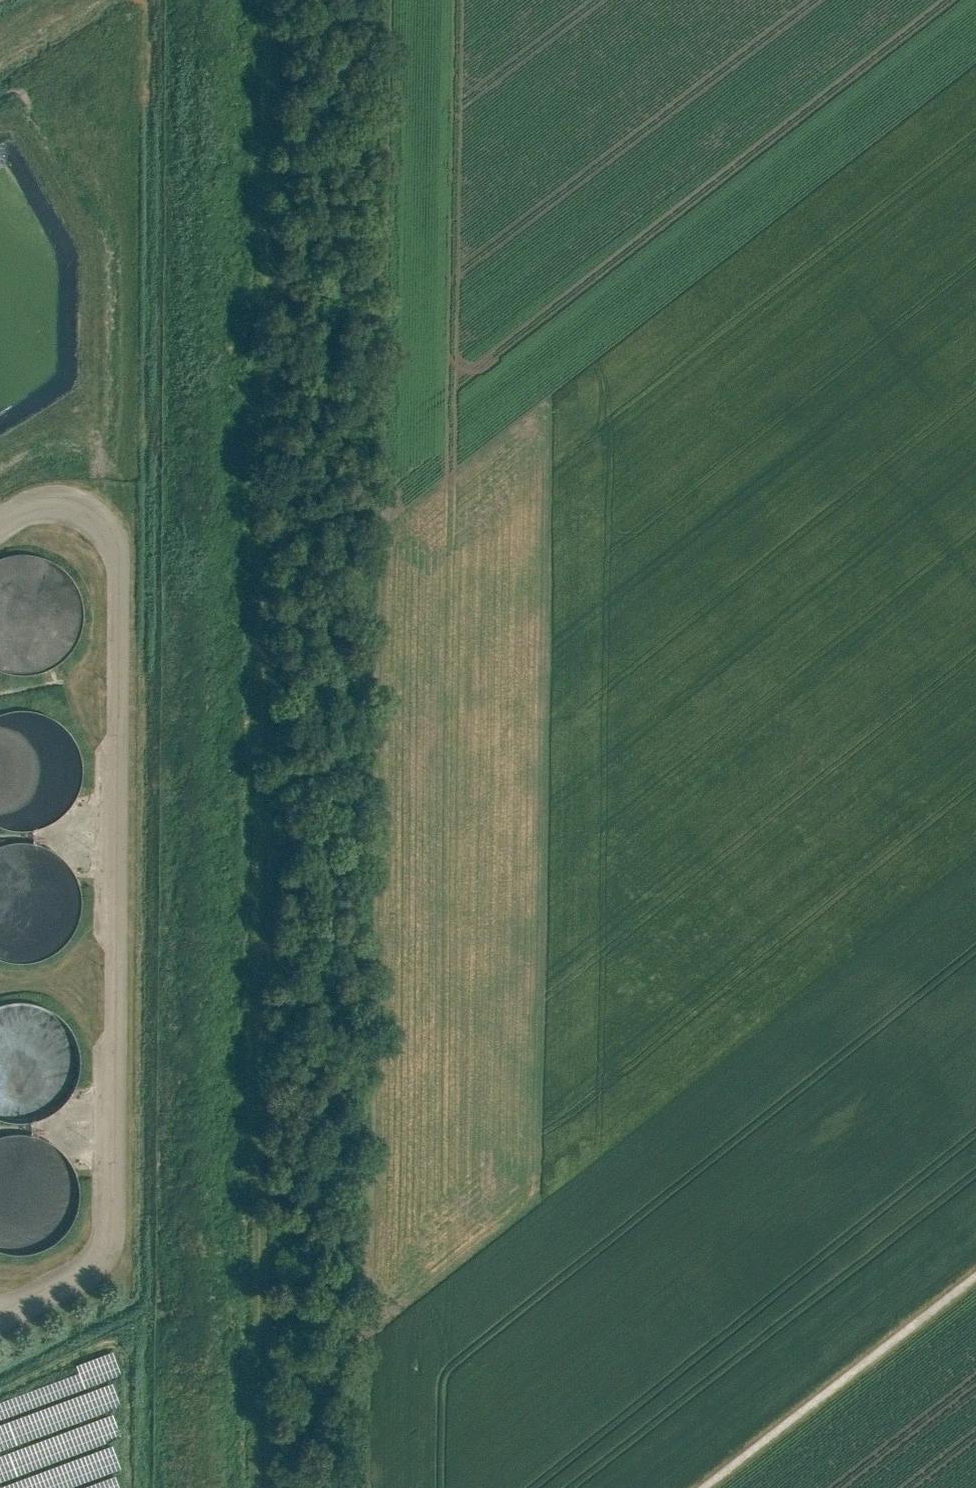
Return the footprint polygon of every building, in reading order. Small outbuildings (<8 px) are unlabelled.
[(74,657),(84,606),(69,566),(21,557),(27,554),(18,552),(0,559),(0,683),(8,680),(10,674),(22,676),(74,657)] [(64,712),(0,715),(0,819),(70,815),(64,712)] [(0,1006),(0,1108),(1,1108),(5,1119),(12,1121),(31,1120),(67,1106),(78,1060),(59,1012),(18,1001),(11,1002),(0,1006)] [(7,1246),(57,1231),(69,1191),(55,1146),(15,1134),(0,1138),(0,1244),(7,1246)]
